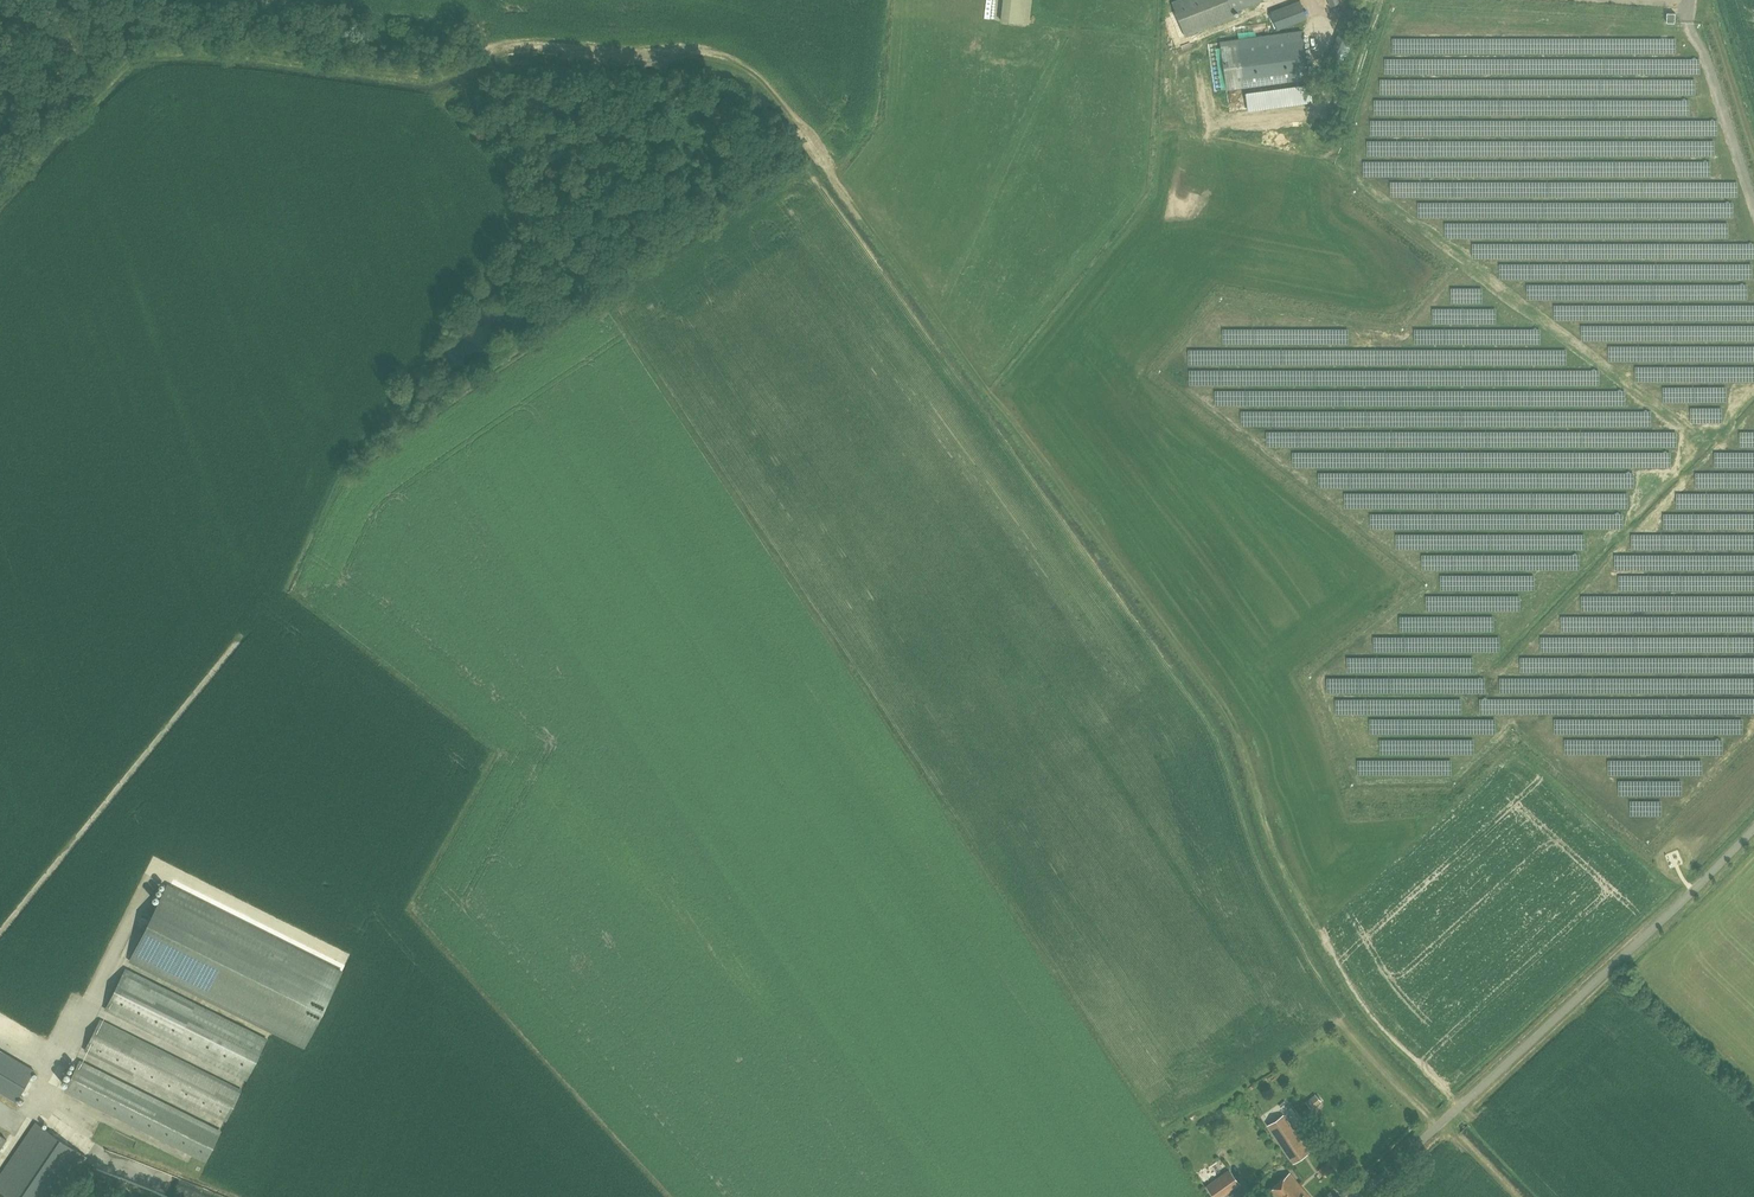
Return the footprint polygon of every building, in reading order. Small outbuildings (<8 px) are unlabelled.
[(993,0),(969,0),(968,5),(992,8),(993,0)] [(1261,0),(1175,0),(1172,1),(1185,35),(1235,16),(1233,11),(1261,1),(1261,0)] [(1308,20),(1300,0),(1299,0),(1270,11),(1278,31),(1308,20)] [(1668,22),(1676,22),(1676,21),(1676,13),(1668,13),(1668,16),(1668,20),(1668,22)] [(1261,35),(1220,41),(1221,46),(1227,91),(1245,88),(1309,79),(1302,35),(1302,29),(1261,35)] [(341,971),(169,885),(132,961),(304,1046),(341,971)] [(266,1040),(127,971),(108,1010),(247,1079),(266,1040)] [(241,1091),(102,1022),(87,1051),(226,1120),(241,1091)] [(17,1101),(34,1071),(0,1051),(0,1091),(17,1101)] [(67,1092),(206,1160),(220,1131),(82,1063),(67,1092)] [(1322,1100),(1316,1093),(1306,1102),(1312,1109),(1322,1100)] [(1310,1152),(1284,1114),(1268,1125),(1294,1163),(1310,1152)] [(87,1157),(35,1122),(0,1175),(0,1189),(11,1196),(59,1196),(87,1157)] [(1207,1185),(1215,1196),(1220,1196),(1240,1183),(1230,1169),(1207,1185)]
